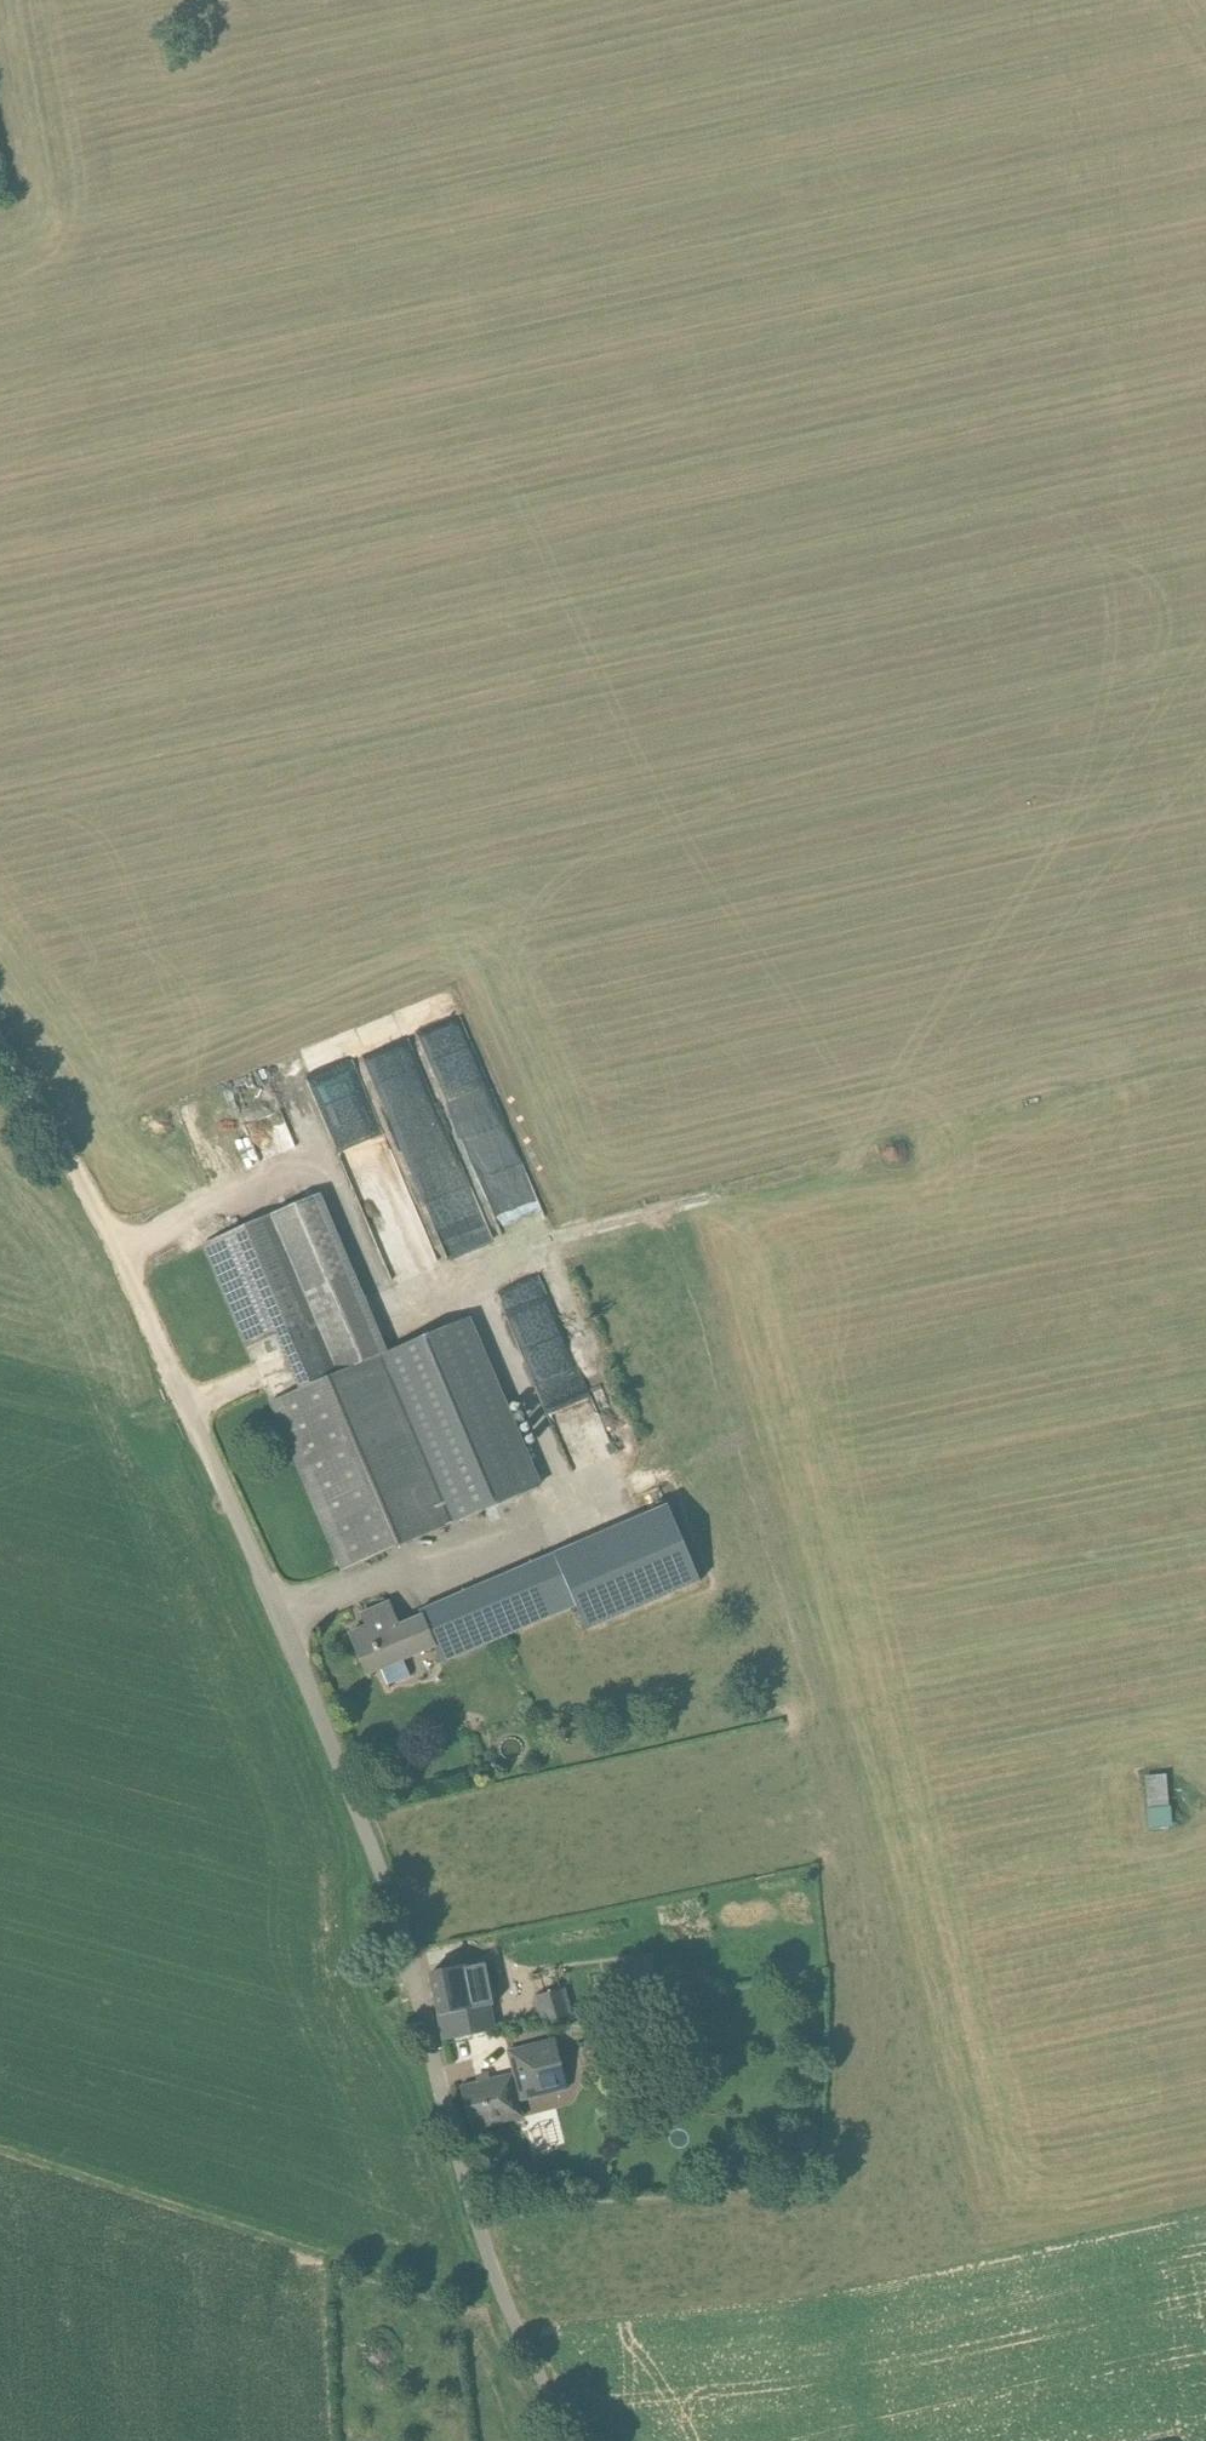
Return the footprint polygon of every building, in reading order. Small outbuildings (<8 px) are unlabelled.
[(248,1349),(249,1349),(277,1336),(300,1389),(271,1402),(343,1571),(539,1488),(467,1319),(387,1353),(320,1194),(204,1244),(248,1349)] [(552,1414),(593,1397),(552,1296),(528,1306),(535,1324),(518,1331),(552,1414)] [(421,1618),(434,1647),(441,1664),(465,1653),(443,1602),(419,1612),(421,1618)] [(403,1660),(434,1647),(421,1618),(399,1627),(389,1603),(388,1604),(362,1615),(368,1627),(350,1635),(367,1675),(380,1669),(388,1686),(411,1676),(403,1660)] [(1149,1770),(1151,1824),(1173,1823),(1171,1769),(1149,1770)] [(487,1961),(431,1973),(445,2041),(496,2030),(487,1986),(470,1990),(469,1985),(491,1980),(487,1961)] [(530,1975),(542,2022),(570,2016),(557,1969),(530,1975)] [(605,2025),(601,2012),(581,2018),(584,2031),(605,2025)] [(539,2043),(507,2051),(513,2074),(460,2088),(471,2130),(523,2116),(519,2103),(569,2090),(555,2039),(539,2043)]
